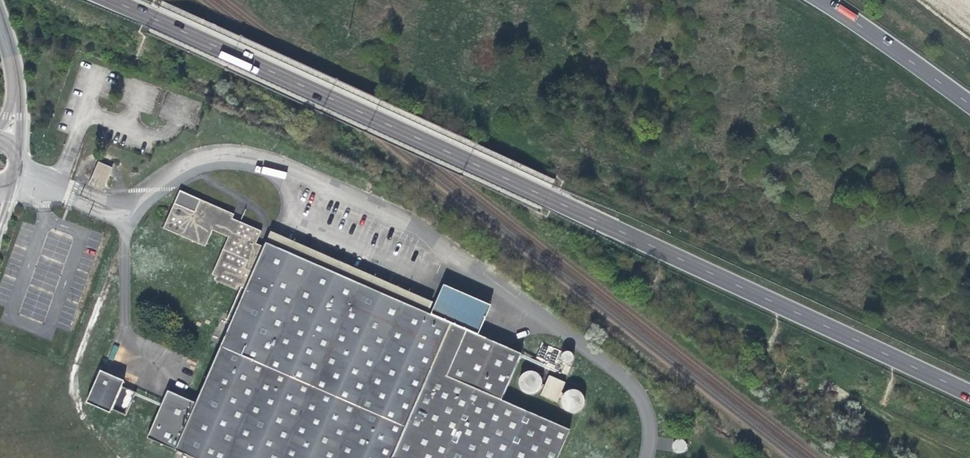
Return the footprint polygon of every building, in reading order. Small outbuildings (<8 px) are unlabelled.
[(98,164),(95,172),(98,173),(94,182),(100,184),(104,175),(107,177),(111,169),(98,164)] [(101,191),(107,177),(104,175),(100,184),(94,182),(98,173),(95,172),(89,185),(101,191)] [(521,354),(478,336),(432,315),(429,314),(267,244),(265,248),(256,244),(262,232),(232,219),(234,215),(180,191),(177,199),(164,230),(207,247),(214,232),(230,239),(214,277),(217,278),(215,282),(237,291),(238,288),(246,291),(197,405),(168,393),(147,440),(189,457),(559,457),(570,431),(502,401),(521,354)] [(272,233),(267,244),(429,314),(433,304),(272,233)] [(491,306),(445,286),(432,315),(478,336),(491,306)] [(568,352),(566,352),(563,353),(562,354),(561,357),(561,359),(562,360),(563,362),(565,363),(567,364),(569,363),(571,362),(572,360),(573,357),(572,355),(571,353),(568,352)] [(122,388),(124,382),(100,372),(86,404),(110,415),(112,412),(126,418),(136,394),(122,388)] [(533,372),(529,372),(528,372),(527,373),(525,374),(521,377),(520,380),(519,382),(520,386),(520,388),(521,391),(522,392),(525,394),(527,395),(530,395),(533,395),(535,395),(537,393),(539,392),(540,391),(542,387),(543,384),(543,382),(542,380),(541,378),(538,374),(535,373),(533,372)] [(566,384),(550,377),(541,397),(557,404),(566,384)] [(572,391),(568,392),(567,392),(564,395),(562,398),(561,401),(561,403),(562,405),(563,408),(564,410),(566,411),(568,413),(570,414),(573,414),(576,414),(578,413),(581,410),(583,408),(584,405),(584,401),(584,399),(582,395),(579,393),(576,391),(574,391),(572,391)]
